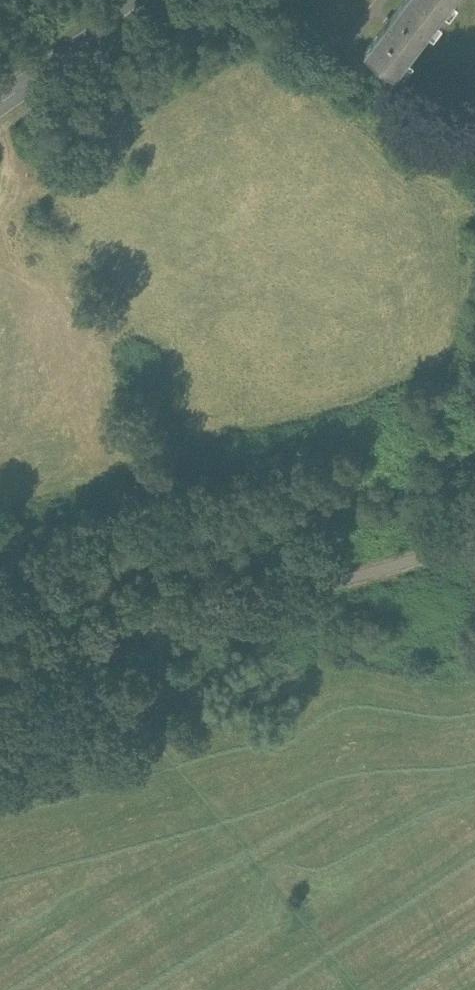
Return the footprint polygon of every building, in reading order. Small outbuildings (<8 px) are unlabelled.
[(444,15),(425,0),(405,0),(365,51),(397,75),(444,15)] [(444,15),(456,0),(425,0),(444,15)]
